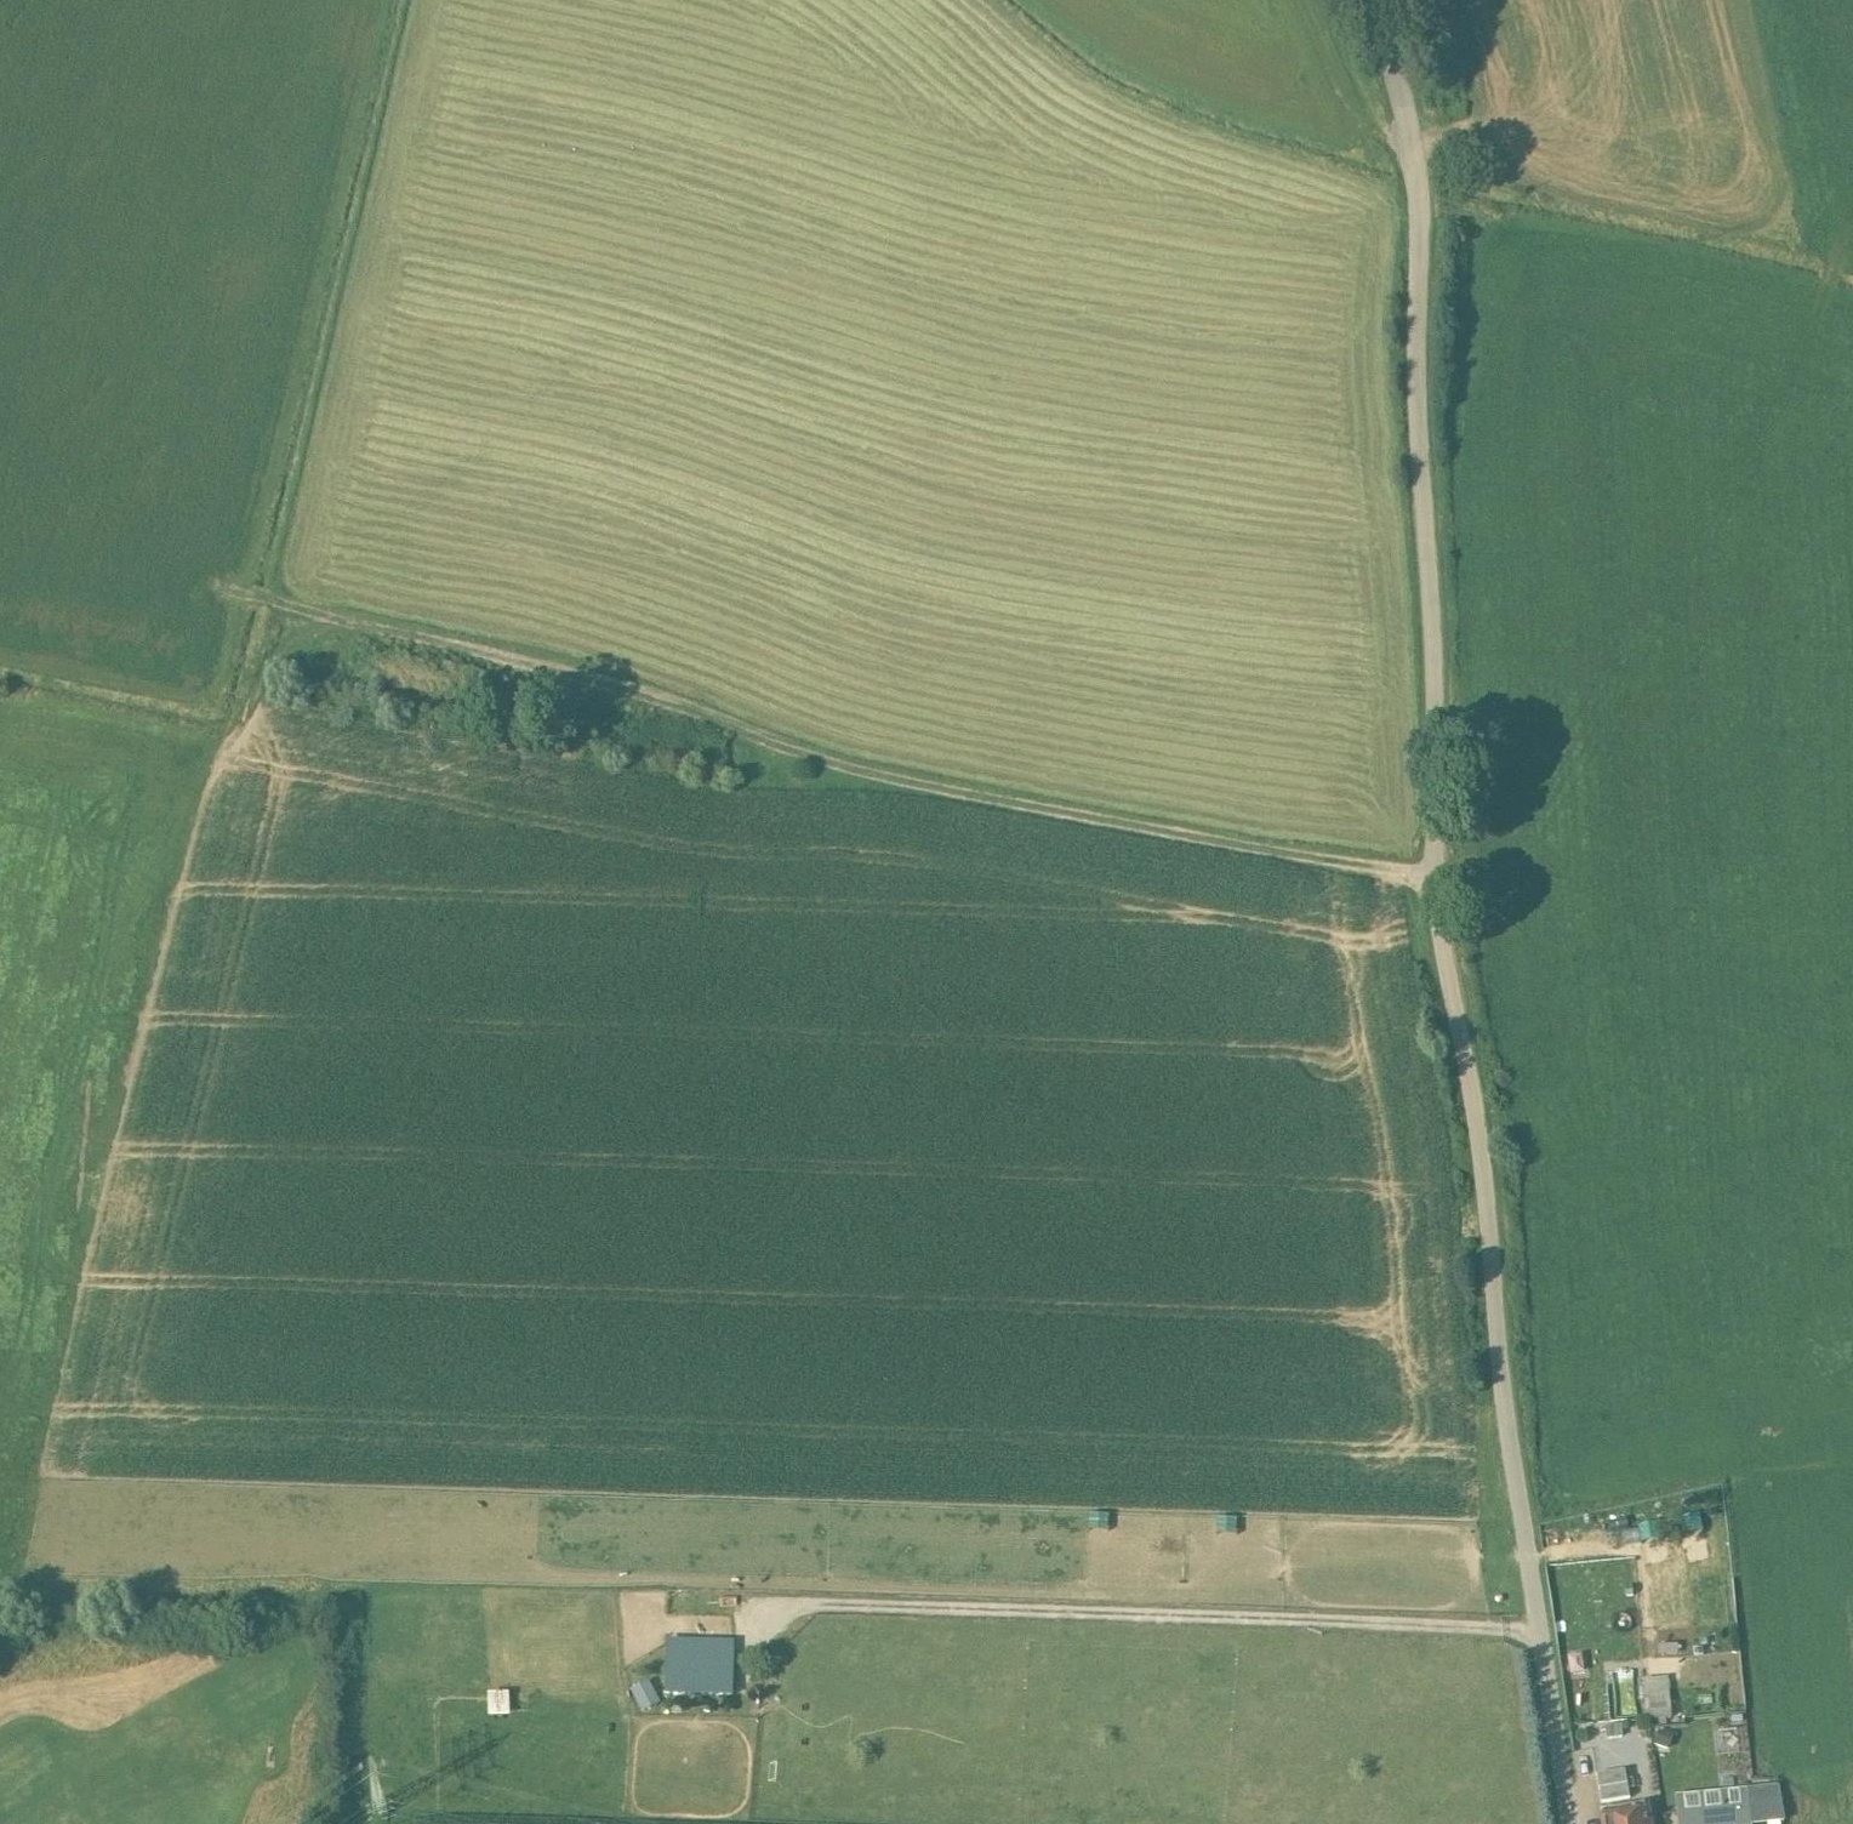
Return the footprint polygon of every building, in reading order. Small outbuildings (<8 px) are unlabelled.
[(1656,1640),(1657,1657),(1684,1655),(1683,1638),(1656,1640)] [(735,1643),(667,1642),(666,1697),(734,1698),(735,1643)] [(651,1679),(632,1687),(643,1710),(661,1702),(651,1679)] [(1668,1679),(1643,1681),(1647,1720),(1672,1718),(1668,1679)] [(1602,1811),(1604,1823),(1614,1823),(1648,1818),(1645,1804),(1602,1811)] [(1680,1812),(1681,1823),(1749,1823),(1747,1806),(1680,1812)]
